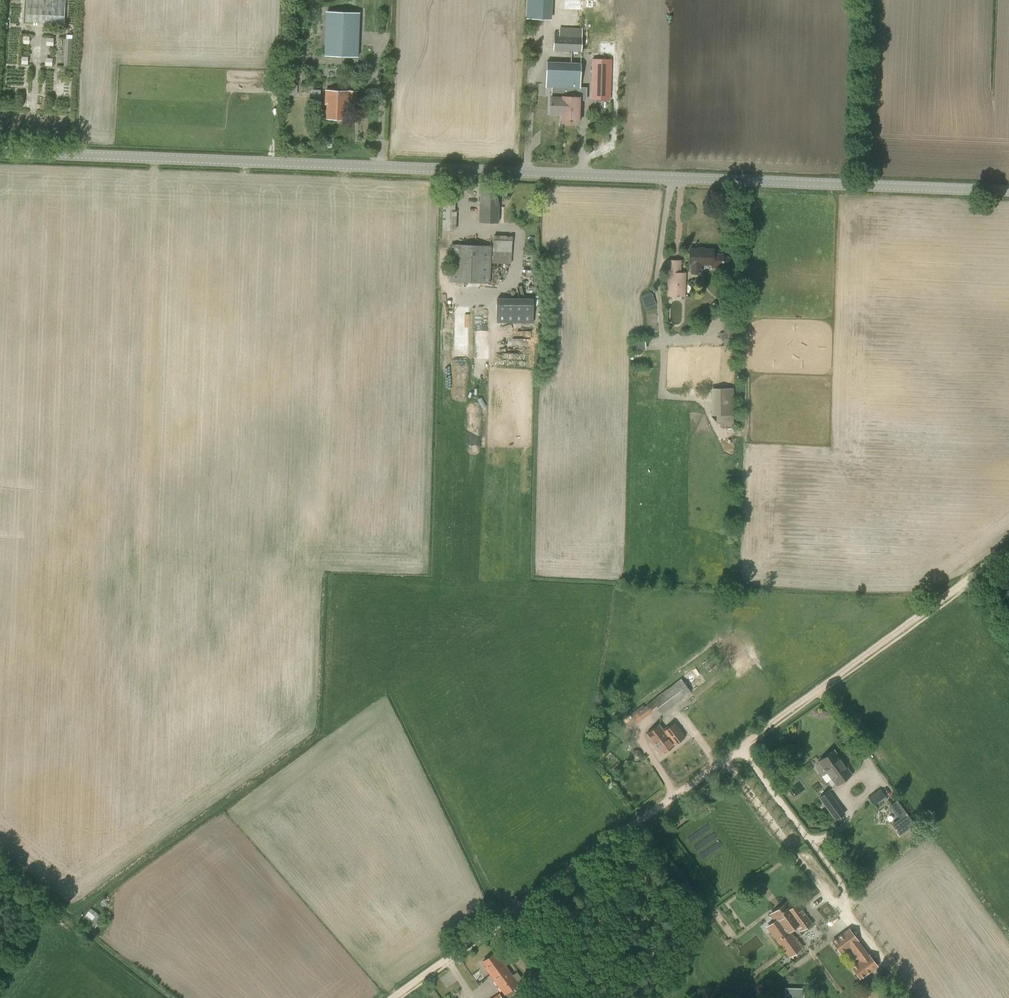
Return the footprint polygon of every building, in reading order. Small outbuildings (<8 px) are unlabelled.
[(25,22),(64,24),(66,0),(26,0),(25,22)] [(325,12),(324,55),(357,56),(359,13),(325,12)] [(552,48),(559,49),(558,50),(581,52),(582,28),(560,27),(559,30),(553,30),(552,48)] [(592,59),(591,99),(610,100),(611,59),(592,59)] [(550,113),(562,114),(562,113),(569,114),(569,104),(570,104),(570,88),(580,89),(581,63),(546,62),(546,88),(555,88),(555,97),(550,97),(550,113)] [(562,113),(562,114),(562,123),(579,123),(579,97),(580,89),(570,88),(570,104),(569,104),(569,114),(562,113)] [(326,90),(325,103),(326,103),(325,119),(346,119),(346,104),(356,105),(356,91),(326,90)] [(479,222),(498,223),(500,189),(480,188),(479,222)] [(443,196),(442,230),(456,230),(456,211),(455,211),(455,196),(443,196)] [(492,263),(511,264),(512,236),(493,235),(492,263)] [(449,282),(490,283),(491,246),(450,244),(449,282)] [(712,266),(723,267),(723,266),(727,266),(730,263),(730,259),(728,256),(724,256),(724,255),(713,254),(713,250),(690,249),(689,264),(692,264),(691,273),(700,274),(700,264),(712,265),(712,266)] [(667,296),(685,296),(686,272),(681,272),(681,260),(667,260),(666,273),(667,273),(667,296)] [(651,291),(642,295),(646,306),(655,303),(651,291)] [(495,323),(533,322),(532,297),(494,298),(495,323)] [(630,340),(631,350),(644,350),(643,340),(630,340)] [(734,415),(733,388),(711,388),(712,415),(716,415),(716,422),(721,422),(721,427),(732,426),(732,415),(734,415)] [(730,663),(745,652),(741,647),(726,658),(730,663)] [(708,659),(703,663),(709,671),(714,667),(708,659)] [(691,693),(687,687),(680,679),(653,699),(646,704),(646,705),(644,706),(632,716),(638,723),(657,709),(662,715),(688,695),(691,693)] [(663,731),(663,730),(660,732),(664,736),(665,735),(670,742),(672,740),(675,744),(685,737),(674,723),(663,731)] [(660,732),(663,730),(658,724),(646,733),(651,740),(650,741),(661,755),(675,744),(672,740),(670,742),(665,735),(664,736),(660,732)] [(820,775),(824,775),(827,773),(836,785),(851,774),(834,750),(818,761),(819,762),(815,764),(815,768),(820,775)] [(818,797),(835,821),(845,813),(828,790),(818,797)] [(874,804),(885,796),(880,790),(869,798),(874,804)] [(894,802),(887,808),(896,821),(889,826),(897,837),(912,827),(894,802)] [(835,843),(842,853),(846,850),(840,840),(835,843)] [(792,908),(787,902),(771,914),(776,921),(778,919),(781,923),(771,931),(790,956),(802,947),(790,931),(798,925),(802,930),(812,923),(798,904),(792,908)] [(79,921),(93,931),(103,917),(89,907),(79,921)] [(849,927),(831,941),(841,954),(849,948),(859,961),(850,967),(860,980),(878,966),(849,927)] [(489,973),(494,980),(509,969),(503,961),(502,962),(495,953),(483,961),(490,972),(489,973)] [(509,969),(494,980),(504,994),(515,986),(521,995),(529,989),(517,972),(513,975),(509,969)]
